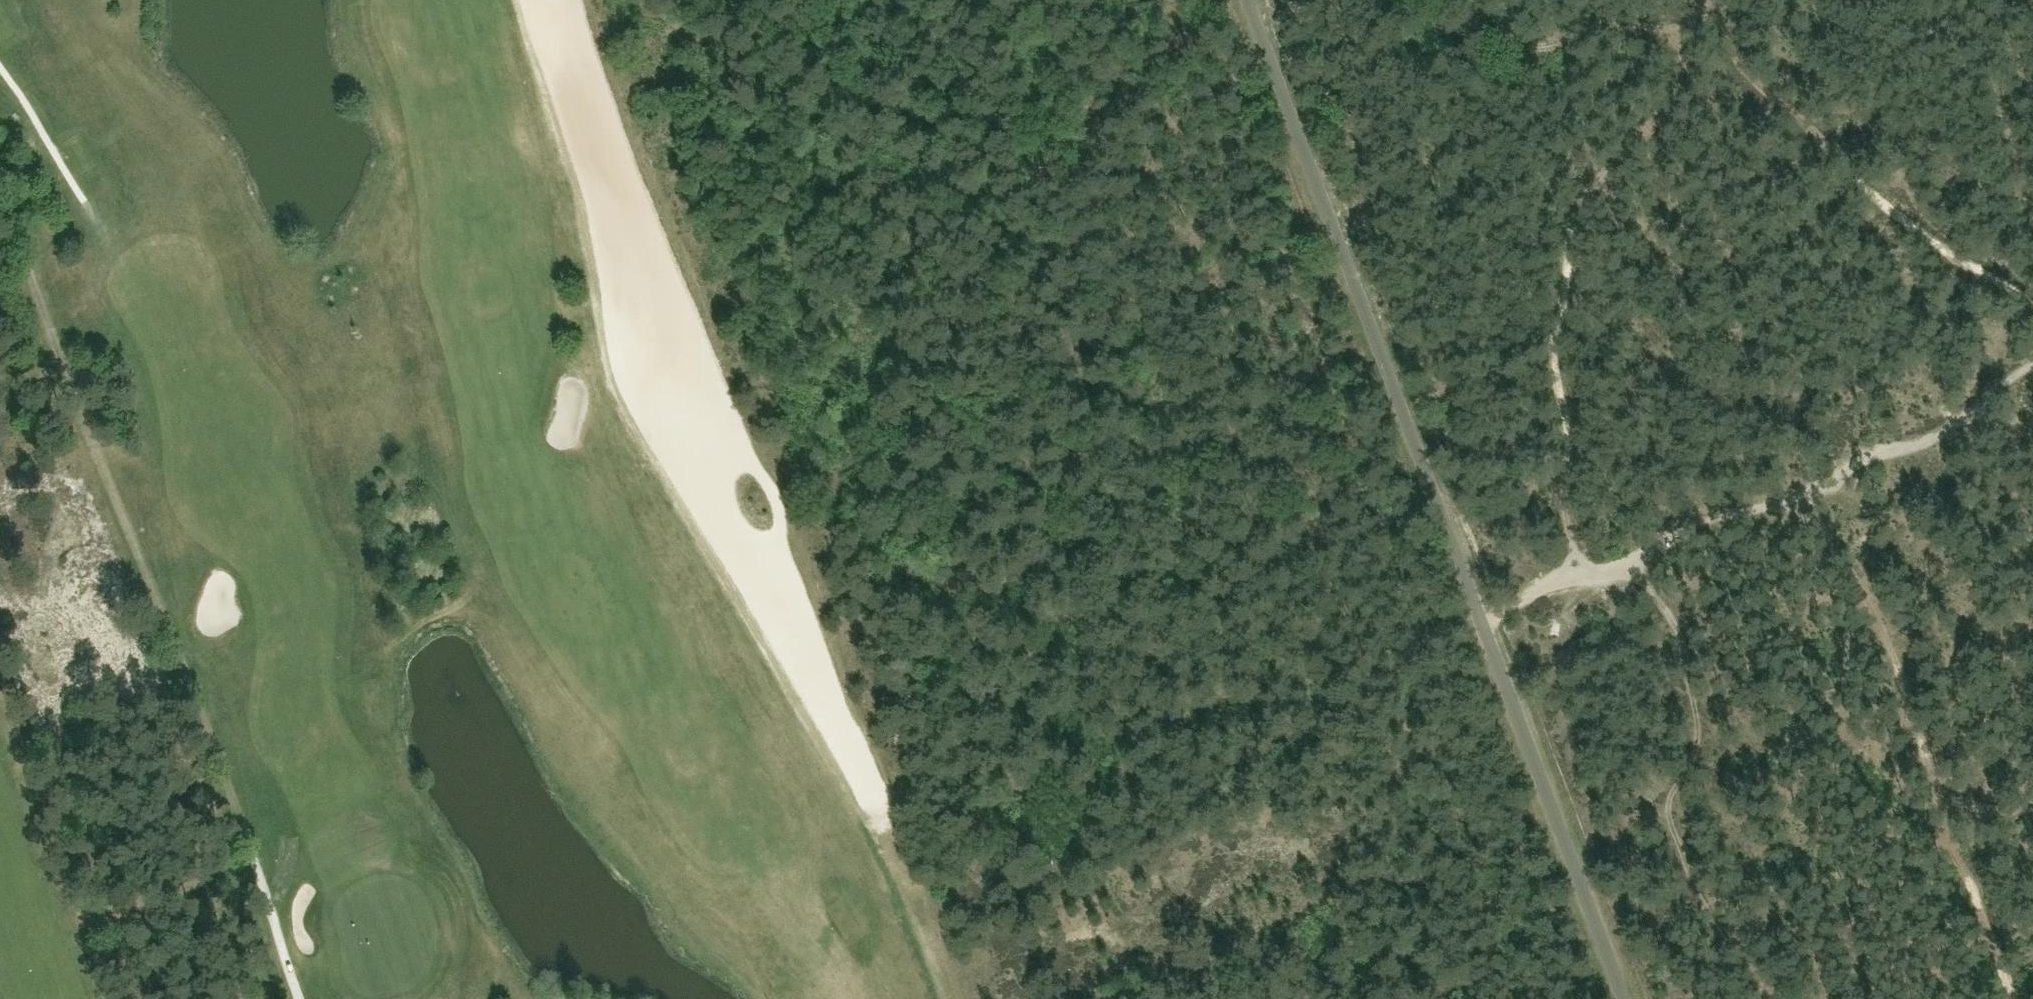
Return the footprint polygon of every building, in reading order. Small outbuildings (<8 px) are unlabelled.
[(1825,490),(1808,496),(1811,506),(1828,500),(1825,490)]
